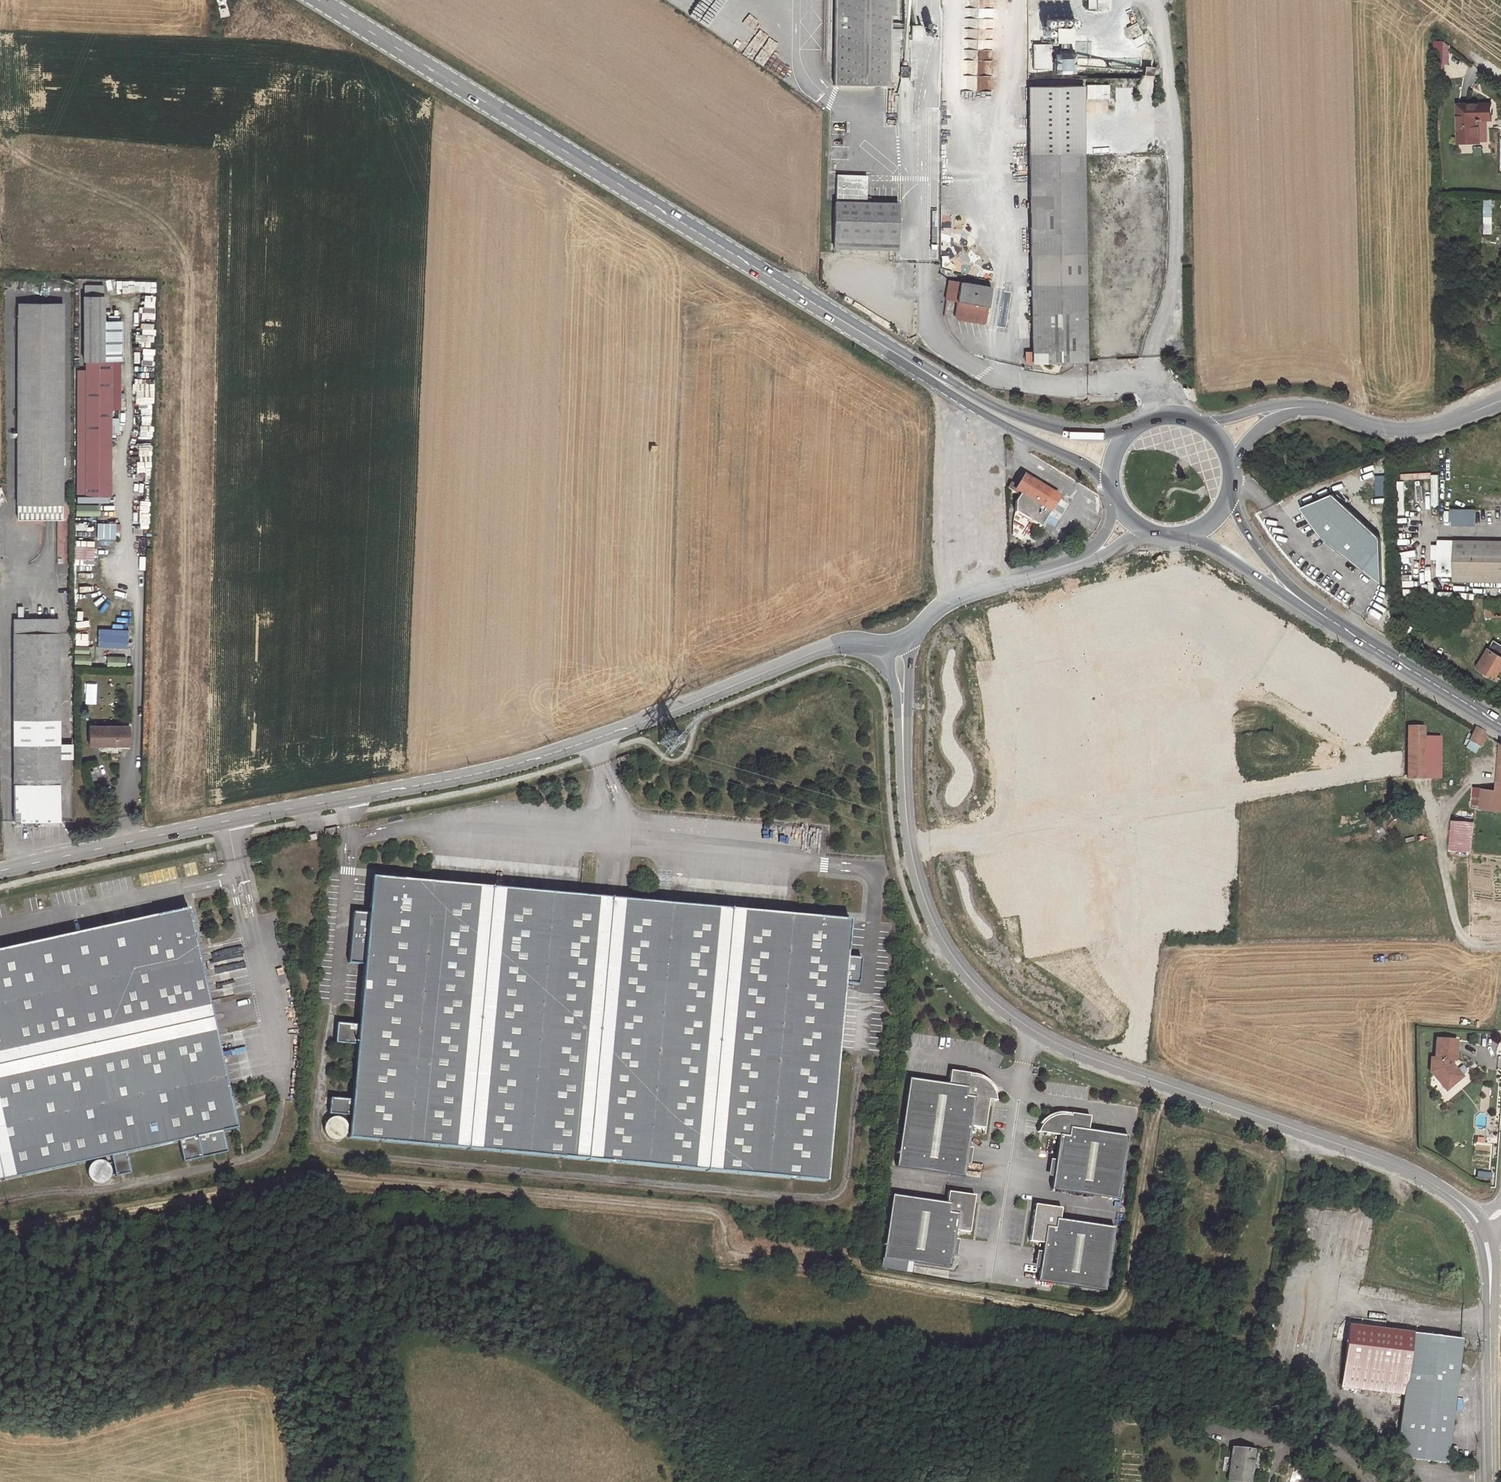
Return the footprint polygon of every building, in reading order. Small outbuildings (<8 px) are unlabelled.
[(832,83),(887,83),(887,69),(896,70),(897,21),(888,21),(888,13),(894,13),(894,0),(833,0),(832,83)] [(1434,44),(1435,63),(1448,62),(1448,44),(1434,44)] [(1031,86),(1035,216),(1035,228),(1036,308),(1021,308),(1021,335),(1035,334),(1035,354),(1029,356),(1032,370),(1049,367),(1046,355),(1088,354),(1083,85),(1031,86)] [(1495,103),(1457,104),(1457,144),(1487,143),(1487,122),(1495,122),(1495,103)] [(895,209),(831,207),(830,246),(894,248),(895,209)] [(954,287),(954,299),(998,298),(998,279),(955,280),(954,287)] [(107,285),(87,285),(87,359),(126,359),(126,321),(107,321),(107,285)] [(18,423),(19,501),(62,502),(63,484),(63,389),(64,299),(19,299),(18,423)] [(952,338),(965,342),(965,315),(953,314),(952,338)] [(992,330),(973,330),(973,343),(992,343),(992,330)] [(123,368),(112,369),(112,391),(112,395),(119,395),(122,395),(122,392),(123,368)] [(89,369),(89,391),(112,391),(112,369),(89,369)] [(112,391),(89,391),(88,482),(112,482),(112,408),(112,395),(112,391)] [(1411,437),(1401,441),(1403,445),(1412,442),(1411,437)] [(1411,443),(1403,446),(1405,451),(1413,448),(1411,443)] [(1043,528),(1061,498),(1024,476),(1017,491),(1022,494),(1019,498),(1018,502),(1017,505),(1018,514),(1043,528)] [(1298,510),(1321,539),(1380,584),(1377,538),(1331,495),(1298,510)] [(62,518),(62,502),(19,501),(18,517),(62,518)] [(74,516),(97,516),(97,505),(74,505),(74,516)] [(1474,515),(1450,514),(1450,525),(1474,526),(1474,515)] [(95,539),(114,539),(114,523),(95,523),(95,539)] [(1436,540),(1436,545),(1431,545),(1431,560),(1436,560),(1436,577),(1452,577),(1452,582),(1500,583),(1500,540),(1436,540)] [(72,541),(72,562),(92,563),(92,541),(72,541)] [(1486,601),(1485,617),(1500,617),(1500,601),(1486,601)] [(16,615),(16,653),(17,747),(16,817),(62,817),(62,803),(62,615),(16,615)] [(1492,643),(1488,649),(1487,648),(1476,668),(1498,681),(1500,675),(1500,648),(1492,643)] [(104,657),(104,667),(122,667),(123,657),(104,657)] [(127,669),(109,670),(109,681),(127,681),(127,669)] [(134,718),(94,717),(93,738),(134,739),(134,718)] [(1423,728),(1408,728),(1408,738),(1423,738),(1423,728)] [(1476,728),(1470,741),(1478,746),(1479,746),(1486,734),(1476,728)] [(1423,738),(1408,738),(1408,749),(1408,778),(1439,778),(1439,738),(1423,738)] [(1478,746),(1470,741),(1467,746),(1475,752),(1478,746)] [(1497,791),(1473,789),(1472,803),(1481,804),(1481,807),(1500,809),(1500,752),(1497,791)] [(628,754),(616,758),(621,771),(632,766),(628,754)] [(1457,820),(1453,820),(1450,850),(1470,852),(1473,822),(1472,822),(1467,821),(1457,820)] [(849,920),(371,877),(368,913),(353,912),(348,963),(363,964),(358,1025),(337,1023),(335,1043),(356,1045),(351,1099),(330,1098),(329,1114),(334,1114),(347,1115),(350,1116),(348,1137),(826,1181),(843,983),(858,985),(861,958),(846,957),(849,920)] [(0,949),(0,1180),(111,1156),(115,1177),(131,1174),(126,1152),(179,1141),(183,1162),(228,1152),(223,1131),(237,1128),(189,908),(0,949)] [(1456,1040),(1436,1039),(1435,1058),(1431,1058),(1430,1072),(1443,1087),(1451,1081),(1453,1084),(1460,1078),(1451,1069),(1452,1068),(1450,1069),(1447,1066),(1451,1063),(1455,1060),(1456,1040)] [(1462,1076),(1451,1063),(1447,1066),(1450,1069),(1452,1068),(1451,1069),(1460,1078),(1462,1076)] [(948,1084),(908,1078),(895,1166),(963,1176),(970,1126),(984,1128),(988,1099),(989,1094),(993,1092),(990,1086),(987,1083),(984,1081),(981,1078),(977,1077),(969,1075),(950,1073),(948,1084)] [(1453,1084),(1451,1081),(1443,1087),(1446,1090),(1453,1084)] [(346,1123),(347,1115),(334,1114),(334,1117),(329,1119),(326,1122),(324,1126),(324,1130),(326,1135),(328,1138),(333,1140),(337,1140),(341,1139),(344,1136),(347,1133),(347,1130),(347,1126),(346,1123)] [(1051,1189),(1118,1199),(1127,1135),(1087,1130),(1088,1118),(1069,1115),(1062,1114),(1059,1114),(1055,1115),(1051,1117),(1047,1119),(1044,1122),(1042,1124),(1046,1128),(1045,1133),(1058,1135),(1051,1189)] [(1046,1128),(1042,1124),(1037,1132),(1045,1133),(1046,1128)] [(946,1203),(891,1195),(881,1267),(905,1272),(907,1261),(912,1262),(950,1268),(955,1230),(969,1232),(973,1201),(968,1200),(969,1195),(948,1191),(946,1203)] [(1039,1211),(1034,1210),(1029,1241),(1043,1243),(1037,1280),(1105,1290),(1114,1227),(1059,1219),(1061,1208),(1040,1205),(1039,1211)] [(1462,1338),(1349,1325),(1341,1386),(1404,1393),(1401,1419),(1400,1430),(1396,1456),(1402,1457),(1447,1463),(1460,1351),(1461,1346),(1462,1338)] [(1111,1436),(1113,1416),(1104,1415),(1103,1436),(1111,1436)] [(1232,1448),(1229,1480),(1239,1481),(1246,1481),(1247,1481),(1249,1481),(1252,1450),(1232,1448)]
